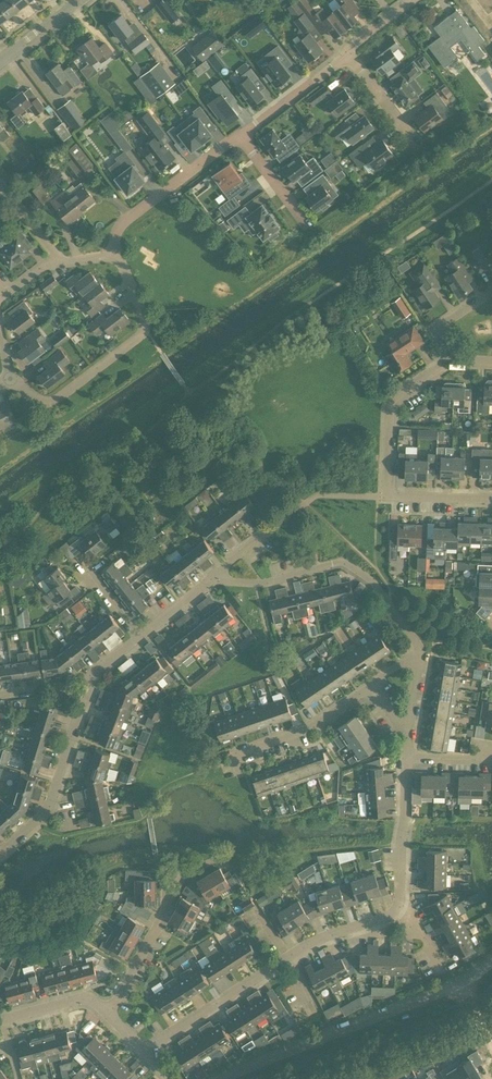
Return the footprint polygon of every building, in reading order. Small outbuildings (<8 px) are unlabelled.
[(8,18),(18,10),(11,0),(4,0),(0,3),(0,8),(8,18)] [(18,10),(29,2),(28,0),(11,0),(18,10)] [(166,0),(165,0),(164,1),(163,0),(161,0),(157,3),(172,22),(179,17),(166,0)] [(346,29),(333,11),(333,12),(328,16),(322,9),(316,13),(307,0),(297,0),(296,1),(303,11),(309,19),(321,35),(328,29),(334,38),(346,29)] [(347,6),(353,2),(352,0),(337,0),(341,5),(333,11),(346,29),(357,20),(347,6)] [(303,11),(296,1),(287,7),(290,11),(287,14),(292,20),(303,11)] [(307,60),(309,62),(323,51),(309,34),(307,30),(313,24),(304,12),(294,20),(301,29),(297,33),(302,39),(295,44),(303,54),(303,60),(307,60)] [(242,27),(250,37),(266,24),(259,14),(242,27)] [(121,39),(124,37),(129,44),(138,37),(121,15),(110,24),(121,39)] [(465,44),(477,60),(485,54),(478,45),(485,40),(474,26),(471,28),(468,25),(459,31),(448,17),(434,27),(441,36),(428,46),(444,67),(457,57),(446,42),(457,34),(465,44)] [(224,44),(213,30),(191,47),(203,61),(224,44)] [(136,53),(150,42),(143,33),(138,37),(129,44),(128,44),(136,53)] [(382,73),(399,60),(392,52),(399,47),(391,37),(372,51),(376,57),(372,60),(382,73)] [(83,53),(90,62),(80,69),(88,79),(98,71),(91,63),(98,58),(101,62),(112,53),(105,43),(99,48),(91,38),(77,49),(81,55),(83,53)] [(275,87),(282,83),(283,84),(289,80),(287,78),(289,77),(275,59),(282,54),(277,47),(265,57),(269,62),(261,68),(275,87)] [(209,57),(217,70),(224,66),(216,53),(209,57)] [(430,65),(423,56),(418,60),(424,69),(430,65)] [(138,61),(132,66),(138,75),(145,70),(138,61)] [(205,61),(201,64),(205,69),(209,66),(205,61)] [(422,71),(413,61),(399,73),(403,78),(392,86),(397,92),(396,93),(401,100),(402,99),(406,105),(418,97),(407,83),(422,71)] [(141,76),(157,97),(174,84),(159,63),(141,76)] [(47,73),(56,85),(55,87),(63,97),(78,85),(66,69),(64,71),(59,64),(47,73)] [(263,99),(262,98),(263,97),(253,84),(259,79),(251,69),(241,77),(244,81),(236,87),(251,106),(256,102),(258,104),(263,99)] [(185,80),(175,87),(180,93),(189,86),(185,80)] [(221,115),(227,123),(238,115),(230,105),(237,100),(221,80),(212,86),(219,95),(209,103),(219,116),(221,115)] [(151,104),(157,100),(146,86),(141,91),(151,104)] [(337,115),(354,102),(352,99),(352,96),(350,93),(347,92),(345,89),(333,98),(329,92),(330,92),(326,86),(309,99),(313,105),(324,97),(328,102),(327,102),(337,115)] [(443,99),(448,97),(444,88),(440,90),(443,99)] [(18,127),(26,121),(19,113),(28,106),(36,116),(45,109),(37,97),(31,102),(22,91),(9,101),(17,113),(11,118),(18,127)] [(425,131),(433,125),(437,125),(440,123),(441,119),(442,118),(438,113),(447,107),(437,93),(424,103),(428,109),(415,118),(425,131)] [(152,113),(161,106),(157,100),(147,107),(152,113)] [(75,117),(66,104),(57,110),(66,123),(75,117)] [(194,112),(185,120),(203,144),(209,139),(208,138),(212,134),(202,122),(208,117),(200,106),(193,111),(194,112)] [(138,120),(142,125),(146,122),(151,129),(157,124),(148,112),(138,120)] [(366,136),(366,134),(374,128),(364,116),(360,119),(356,113),(346,121),(333,131),(339,139),(346,134),(353,144),(361,138),(363,138),(366,136)] [(121,124),(115,115),(103,124),(115,140),(123,134),(117,127),(121,124)] [(197,149),(203,144),(185,120),(175,127),(174,126),(167,131),(177,144),(183,139),(191,150),(196,147),(197,149)] [(64,140),(72,134),(62,122),(55,128),(64,140)] [(3,142),(10,136),(4,127),(3,128),(0,124),(0,138),(3,142)] [(298,134),(303,141),(315,132),(310,126),(298,134)] [(286,138),(281,141),(273,130),(261,139),(275,157),(284,150),(289,156),(300,148),(295,141),(291,144),(286,138)] [(164,145),(157,135),(143,146),(149,154),(147,155),(152,162),(154,161),(160,169),(166,164),(166,165),(169,163),(168,162),(174,158),(167,149),(167,148),(166,148),(164,145),(165,145),(164,145)] [(384,161),(393,154),(392,153),(392,151),(390,148),(388,148),(382,140),(367,151),(362,145),(349,155),(360,169),(369,161),(374,168),(376,167),(379,168),(384,164),(384,161)] [(75,178),(93,164),(76,142),(65,151),(67,153),(60,159),(75,178)] [(116,158),(122,165),(113,172),(117,177),(116,178),(121,185),(120,186),(124,193),(126,191),(127,193),(129,192),(131,193),(137,189),(136,187),(144,180),(133,166),(135,164),(125,151),(116,158)] [(306,163),(301,155),(283,168),(284,170),(283,171),(287,176),(288,175),(294,182),(305,173),(310,180),(324,170),(314,157),(306,163)] [(18,175),(32,165),(27,159),(13,169),(18,175)] [(234,197),(251,184),(242,172),(238,175),(236,171),(230,162),(212,176),(212,177),(215,175),(220,180),(219,181),(220,182),(221,182),(222,183),(222,187),(225,192),(224,193),(230,200),(219,208),(225,217),(240,205),(234,197)] [(306,197),(316,210),(320,206),(323,209),(329,205),(326,202),(333,197),(327,190),(333,186),(323,174),(312,182),(317,189),(306,197)] [(43,204),(51,198),(40,184),(33,190),(43,204)] [(83,186),(70,197),(83,213),(81,211),(95,201),(83,186)] [(69,224),(83,213),(70,197),(69,197),(65,192),(52,202),(69,224)] [(270,213),(269,214),(263,205),(242,221),(237,214),(229,221),(234,228),(240,224),(245,231),(254,224),(259,230),(258,231),(264,240),(269,237),(271,240),(279,235),(276,231),(280,228),(273,220),(275,219),(270,213)] [(0,248),(0,253),(11,268),(18,262),(30,253),(21,242),(26,238),(16,225),(8,231),(13,238),(0,248)] [(455,252),(449,242),(444,235),(432,243),(437,250),(443,246),(449,256),(455,252)] [(491,263),(491,254),(484,242),(466,254),(478,272),(491,263)] [(466,292),(471,288),(462,273),(467,270),(458,257),(447,265),(452,273),(445,278),(458,296),(465,291),(466,292)] [(434,292),(440,288),(424,263),(411,272),(420,285),(414,290),(426,308),(439,299),(434,292)] [(77,286),(84,295),(100,283),(99,284),(91,272),(80,281),(75,275),(67,281),(73,290),(77,286)] [(40,284),(46,291),(58,282),(53,275),(40,284)] [(98,303),(109,294),(100,283),(84,295),(84,296),(85,295),(89,301),(84,305),(92,316),(102,308),(98,303)] [(410,313),(400,297),(392,302),(402,318),(410,313)] [(19,333),(35,321),(30,315),(33,313),(23,300),(17,305),(23,313),(11,322),(19,333)] [(111,336),(129,323),(123,316),(124,315),(120,310),(107,320),(102,314),(89,325),(97,336),(106,329),(111,336)] [(410,350),(423,342),(413,326),(388,342),(393,351),(385,356),(396,373),(411,362),(405,353),(409,350),(410,350)] [(39,344),(45,339),(38,330),(29,337),(33,342),(20,352),(28,363),(31,361),(41,353),(44,350),(39,344)] [(52,340),(57,347),(69,338),(64,330),(52,340)] [(61,369),(69,362),(61,351),(47,361),(51,367),(38,377),(47,388),(65,374),(61,369)] [(41,353),(31,361),(34,365),(44,357),(41,353)] [(491,404),(491,379),(488,379),(486,381),(485,383),(484,400),(477,399),(476,412),(489,413),(489,404),(491,404)] [(447,405),(453,405),(453,382),(446,382),(444,384),(443,386),(442,386),(441,398),(435,398),(434,411),(441,411),(446,411),(447,405)] [(462,382),(453,382),(453,405),(458,405),(458,410),(459,412),(464,412),(470,413),(471,399),(464,399),(465,387),(464,387),(464,385),(462,382)] [(16,421),(8,403),(0,407),(0,424),(2,428),(16,421)] [(424,404),(419,407),(424,413),(428,410),(424,404)] [(446,447),(437,446),(436,457),(441,457),(440,477),(452,477),(453,457),(453,447),(446,446),(446,447)] [(480,466),(479,478),(491,478),(491,458),(491,456),(491,449),(473,449),(472,465),(480,466)] [(464,477),(465,450),(460,450),(460,457),(453,457),(452,477),(464,477)] [(404,478),(416,479),(416,460),(417,460),(417,453),(406,453),(399,453),(398,466),(405,466),(404,478)] [(428,454),(428,460),(417,460),(416,460),(416,479),(427,479),(428,467),(434,467),(435,454),(428,454)] [(233,498),(250,520),(254,516),(248,509),(255,504),(246,492),(239,498),(237,495),(233,498)] [(245,523),(250,520),(233,498),(228,502),(230,504),(224,510),(233,521),(240,516),(245,523)] [(233,521),(224,510),(217,515),(215,512),(211,516),(228,537),(232,533),(227,526),(233,521)] [(224,540),(228,537),(211,516),(207,519),(209,521),(202,527),(211,538),(218,533),(224,540)] [(470,545),(470,541),(470,517),(466,517),(466,522),(458,522),(458,528),(458,544),(470,545)] [(482,542),(482,523),(475,522),(475,517),(470,517),(470,541),(481,542),(482,542)] [(491,545),(491,518),(490,518),(490,523),(482,523),(482,542),(481,542),(481,545),(491,545)] [(442,522),(442,527),(434,527),(433,538),(427,538),(426,556),(433,556),(433,558),(445,558),(446,546),(446,522),(442,522)] [(458,547),(458,544),(458,528),(450,528),(451,522),(446,522),(446,546),(458,547)] [(409,545),(410,524),(398,524),(397,548),(397,550),(409,550),(409,545)] [(421,545),(422,525),(410,524),(409,545),(421,545)] [(79,538),(69,545),(68,546),(74,554),(85,546),(91,555),(106,543),(96,530),(81,541),(79,538)] [(192,545),(209,566),(213,563),(207,556),(214,550),(204,538),(198,544),(196,541),(192,545)] [(68,546),(69,545),(66,541),(60,546),(69,559),(75,555),(74,554),(68,546)] [(204,570),(209,566),(192,545),(187,548),(189,551),(183,556),(192,568),(198,563),(204,570)] [(397,550),(397,548),(389,547),(389,559),(397,560),(397,550)] [(491,560),(491,552),(481,552),(481,560),(491,560)] [(174,558),(170,562),(187,583),(191,580),(186,573),(192,568),(183,556),(176,561),(174,558)] [(426,570),(426,557),(417,557),(417,570),(426,570)] [(102,570),(107,577),(105,579),(108,583),(130,566),(126,562),(119,567),(114,561),(102,570)] [(465,569),(466,561),(454,561),(454,569),(465,569)] [(170,585),(177,580),(183,587),(187,583),(170,562),(166,565),(168,567),(161,573),(170,585)] [(49,591),(66,577),(58,566),(55,569),(51,564),(45,568),(49,573),(44,577),(52,587),(48,590),(49,591)] [(479,586),(491,587),(491,573),(485,572),(486,565),(478,564),(477,572),(476,572),(476,586),(479,586)] [(130,566),(108,583),(112,588),(114,586),(119,592),(131,582),(126,576),(133,570),(130,566)] [(349,580),(341,582),(339,573),(333,575),(339,599),(345,597),(347,606),(355,604),(349,580)] [(339,599),(333,575),(328,576),(330,585),(322,587),(328,610),(335,608),(333,600),(339,599)] [(72,597),(68,592),(71,590),(63,580),(67,577),(66,577),(49,591),(48,590),(42,595),(51,606),(57,601),(61,606),(72,597)] [(444,588),(444,586),(445,579),(425,578),(425,587),(425,588),(433,588),(444,588)] [(328,610),(322,587),(314,589),(312,580),(307,581),(312,605),(318,604),(320,612),(328,610)] [(312,605),(307,581),(301,583),(303,591),(295,593),(301,617),(309,615),(307,606),(312,605)] [(354,589),(360,593),(365,585),(360,581),(354,589)] [(143,583),(136,589),(131,582),(119,592),(124,598),(122,600),(125,604),(147,587),(143,583)] [(479,586),(479,595),(477,597),(479,600),(479,604),(481,604),(481,606),(481,607),(489,614),(491,611),(491,587),(479,586)] [(147,587),(125,604),(129,609),(131,607),(136,613),(148,604),(143,598),(150,592),(147,587)] [(301,617),(295,593),(287,595),(285,587),(280,588),(286,611),(291,610),(293,618),(301,617)] [(286,611),(280,588),(275,589),(277,598),(269,600),(274,623),(282,621),(280,613),(286,611)] [(79,616),(89,609),(81,599),(72,606),(79,616)] [(228,620),(234,615),(225,603),(220,607),(218,604),(211,609),(225,627),(230,623),(228,620)] [(61,620),(70,614),(66,608),(57,616),(61,620)] [(220,631),(225,627),(211,609),(205,614),(207,617),(203,621),(212,633),(215,636),(220,631)] [(24,610),(17,615),(19,627),(26,626),(24,610)] [(120,636),(125,632),(108,611),(103,615),(106,617),(99,623),(108,634),(115,629),(120,636)] [(212,633),(203,621),(198,624),(196,621),(190,626),(204,644),(209,640),(207,637),(212,633)] [(108,634),(99,623),(93,628),(90,625),(86,628),(103,650),(107,646),(102,639),(108,634)] [(307,626),(309,635),(320,632),(318,623),(307,626)] [(199,648),(204,644),(190,626),(183,631),(186,634),(181,637),(191,649),(194,652),(199,648)] [(87,651),(93,646),(99,653),(103,650),(86,628),(82,632),(84,634),(77,640),(87,651)] [(164,632),(157,636),(163,644),(169,640),(164,632)] [(238,644),(242,649),(257,638),(253,633),(238,644)] [(380,658),(390,651),(379,634),(368,641),(380,658)] [(194,652),(191,649),(181,637),(177,641),(174,638),(168,643),(173,650),(167,654),(177,667),(182,662),(182,661),(188,657),(194,652)] [(86,663),(80,656),(87,651),(77,640),(71,645),(69,642),(65,646),(81,667),(86,663)] [(380,658),(368,641),(358,648),(369,665),(380,658)] [(62,671),(72,663),(77,670),(81,667),(65,646),(60,649),(62,652),(56,657),(62,671)] [(232,658),(238,652),(233,646),(226,651),(232,658)] [(369,665),(358,648),(347,655),(359,672),(369,665)] [(51,676),(50,673),(62,671),(56,657),(48,658),(47,649),(41,650),(45,677),(51,676)] [(23,652),(27,679),(33,678),(33,675),(41,674),(39,659),(30,660),(29,651),(23,652)] [(18,653),(19,662),(11,663),(13,678),(22,677),(22,680),(27,679),(23,652),(18,653)] [(214,658),(216,661),(221,666),(227,661),(220,653),(214,658)] [(163,656),(159,659),(155,654),(147,659),(150,662),(145,666),(155,678),(157,681),(169,672),(173,669),(163,656)] [(11,663),(3,664),(2,655),(0,656),(0,680),(0,683),(6,682),(5,679),(13,678),(11,663)] [(359,672),(347,655),(337,662),(349,679),(359,672)] [(216,661),(206,669),(211,674),(221,666),(216,661)] [(460,677),(462,664),(442,661),(442,662),(437,665),(440,670),(440,673),(460,677)] [(349,679),(337,662),(327,669),(338,686),(349,679)] [(155,678),(145,666),(141,669),(139,666),(132,671),(147,690),(152,685),(157,681),(155,678)] [(211,674),(206,669),(190,682),(194,688),(211,674)] [(338,686),(327,669),(317,676),(328,693),(338,686)] [(126,676),(128,679),(121,686),(133,695),(139,690),(142,693),(147,690),(132,671),(126,676)] [(284,684),(279,672),(272,675),(278,687),(284,684)] [(460,677),(440,673),(440,675),(435,678),(438,683),(438,685),(458,689),(460,677)] [(328,693),(317,676),(306,683),(318,700),(328,693)] [(318,700),(306,683),(296,690),(307,707),(318,700)] [(435,698),(456,701),(458,689),(438,685),(437,687),(433,690),(436,695),(435,698)] [(133,695),(121,686),(117,694),(114,693),(111,701),(132,709),(135,703),(131,702),(133,695)] [(108,706),(114,691),(104,687),(98,703),(108,706)] [(168,694),(162,698),(169,707),(175,703),(168,694)] [(280,721),(293,717),(286,697),(274,702),(280,721)] [(456,701),(435,698),(435,699),(431,702),(434,707),(433,710),(453,713),(456,701)] [(40,716),(54,720),(57,712),(65,715),(67,709),(41,701),(39,707),(42,708),(40,716)] [(132,709),(111,701),(108,708),(111,710),(109,715),(124,720),(123,721),(127,722),(130,715),(132,709)] [(157,702),(150,707),(160,715),(164,712),(157,702)] [(280,721),(274,702),(262,705),(269,725),(280,721)] [(484,702),(483,710),(489,711),(486,729),(491,730),(491,704),(484,702)] [(269,725),(262,705),(250,709),(257,729),(269,725)] [(160,715),(150,707),(147,715),(158,719),(160,715)] [(257,729),(250,709),(238,713),(245,733),(257,729)] [(453,713),(433,710),(433,712),(429,714),(432,719),(431,722),(451,726),(453,713)] [(245,733),(238,713),(227,717),(233,737),(245,733)] [(124,720),(109,715),(107,720),(104,719),(101,726),(123,734),(125,729),(121,728),(123,721),(124,720)] [(337,744),(363,725),(356,715),(339,727),(343,732),(333,739),(337,744)] [(33,728),(59,736),(61,731),(52,728),(54,720),(40,716),(38,723),(34,722),(33,728)] [(233,737),(227,717),(215,722),(221,741),(233,737)] [(429,734),(449,738),(451,726),(431,722),(431,724),(427,727),(429,731),(429,734)] [(353,747),(370,736),(363,725),(337,744),(340,749),(350,742),(353,747)] [(101,726),(98,733),(102,735),(100,741),(114,746),(116,739),(120,741),(123,734),(101,726)] [(32,742),(46,746),(49,739),(57,741),(59,736),(33,728),(31,733),(34,734),(32,742)] [(148,743),(152,730),(145,728),(141,740),(148,743)] [(449,738),(429,734),(429,736),(424,739),(427,743),(426,747),(447,750),(449,738)] [(353,747),(357,753),(348,760),(351,764),(378,746),(370,736),(353,747)] [(25,754),(51,762),(52,757),(44,754),(46,746),(32,742),(30,750),(26,749),(25,754)] [(133,755),(140,758),(145,746),(138,743),(133,755)] [(112,761),(109,760),(111,753),(97,748),(95,754),(91,753),(89,760),(111,767),(112,761)] [(318,776),(330,772),(323,753),(311,757),(318,776)] [(38,773),(41,765),(49,767),(51,762),(25,754),(23,759),(26,760),(24,768),(38,773)] [(318,776),(311,757),(299,761),(306,780),(318,776)] [(364,763),(364,768),(380,767),(380,758),(364,763)] [(80,769),(89,772),(87,779),(103,779),(103,780),(106,780),(108,773),(109,773),(111,767),(89,760),(88,763),(82,761),(80,769)] [(134,775),(139,763),(131,760),(126,773),(134,775)] [(306,780),(299,761),(288,765),(294,784),(306,780)] [(294,784),(288,765),(276,769),(282,788),(294,784)] [(364,768),(365,780),(393,778),(392,773),(383,773),(383,767),(364,768)] [(271,792),(282,788),(276,769),(264,773),(271,792)] [(133,775),(122,772),(119,780),(131,782),(133,775)] [(421,795),(434,795),(434,775),(422,775),(422,772),(415,772),(415,787),(421,788),(421,795)] [(442,775),(434,775),(434,795),(445,795),(446,795),(446,788),(453,788),(453,772),(446,772),(446,776),(442,775)] [(471,803),(471,796),(472,776),(464,776),(460,776),(460,773),(453,772),(453,788),(459,788),(459,796),(459,802),(471,803)] [(15,786),(41,794),(43,789),(34,786),(37,778),(22,773),(20,782),(16,781),(15,786)] [(271,792),(264,773),(252,777),(258,796),(271,792)] [(472,776),(471,796),(483,796),(483,789),(490,789),(491,773),(484,773),(484,776),(472,776)] [(365,780),(366,792),(384,791),(384,784),(393,783),(393,778),(365,780)] [(103,780),(103,779),(87,779),(89,787),(84,788),(86,797),(109,792),(108,785),(104,786),(103,780)] [(16,792),(14,800),(28,808),(31,796),(39,799),(41,794),(15,786),(13,791),(16,792)] [(360,804),(394,802),(394,796),(385,797),(384,791),(366,792),(359,792),(360,804)] [(88,804),(92,803),(93,809),(108,806),(107,798),(110,797),(109,792),(86,797),(88,804)] [(28,808),(14,800),(8,805),(2,799),(0,801),(0,804),(16,822),(20,819),(18,816),(28,808)] [(385,808),(395,807),(394,802),(360,804),(360,814),(362,815),(367,814),(367,816),(386,815),(385,808)] [(16,822),(0,804),(0,825),(4,829),(10,824),(12,826),(16,822)] [(93,809),(94,814),(91,815),(92,824),(115,818),(113,811),(110,812),(108,806),(93,809)] [(371,861),(382,859),(380,848),(369,850),(371,861)] [(356,857),(354,850),(347,851),(350,859),(356,857)] [(419,857),(418,863),(447,863),(447,851),(428,851),(428,857),(419,857)] [(320,863),(339,860),(337,852),(319,855),(320,863)] [(301,879),(316,870),(313,863),(298,873),(301,879)] [(428,868),(428,875),(446,875),(447,863),(418,863),(418,868),(428,868)] [(229,871),(223,875),(219,868),(208,875),(218,892),(229,886),(232,892),(242,886),(235,873),(231,876),(229,871)] [(135,885),(135,891),(155,891),(155,878),(145,878),(145,870),(126,870),(126,879),(129,879),(129,885),(135,885)] [(375,874),(363,877),(369,897),(381,893),(381,895),(388,893),(383,879),(377,881),(375,874)] [(208,898),(218,892),(208,875),(197,881),(201,888),(193,893),(205,905),(210,902),(208,898)] [(293,890),(300,886),(293,875),(283,882),(287,889),(291,887),(293,890)] [(446,887),(446,875),(428,875),(427,881),(418,881),(418,886),(446,887)] [(358,900),(369,897),(363,877),(351,881),(353,888),(347,890),(352,905),(358,903),(358,900)] [(339,885),(328,888),(334,908),(344,904),(345,907),(352,905),(347,890),(341,892),(339,885)] [(256,900),(261,907),(279,894),(275,888),(256,900)] [(322,912),(334,908),(328,888),(316,892),(318,899),(310,902),(317,916),(323,914),(322,912)] [(123,906),(127,908),(142,917),(146,909),(142,907),(142,903),(155,903),(155,891),(135,891),(135,897),(126,897),(126,900),(123,906)] [(194,919),(200,908),(202,909),(205,905),(193,893),(189,902),(183,898),(182,899),(180,898),(175,906),(178,908),(177,909),(194,919)] [(432,903),(440,898),(437,893),(429,894),(429,898),(432,903)] [(436,914),(453,905),(447,894),(422,908),(424,913),(433,908),(436,914)] [(244,911),(255,904),(250,896),(239,903),(244,911)] [(99,911),(103,905),(92,897),(88,904),(99,911)] [(298,900),(288,906),(299,923),(309,917),(310,920),(317,916),(310,902),(303,906),(298,900)] [(460,912),(467,910),(464,901),(457,903),(460,912)] [(431,924),(433,929),(458,915),(453,905),(436,914),(439,920),(431,924)] [(289,929),(299,923),(288,906),(278,913),(281,919),(276,923),(284,935),(290,932),(289,929)] [(188,930),(194,919),(177,909),(170,920),(177,924),(174,930),(187,937),(190,931),(188,930)] [(458,915),(433,929),(436,933),(444,929),(447,935),(464,926),(458,915)] [(138,936),(144,925),(128,916),(123,925),(122,926),(138,936)] [(246,960),(257,953),(254,947),(259,944),(244,921),(238,924),(244,933),(233,940),(237,945),(246,960)] [(132,945),(138,936),(122,926),(123,925),(117,922),(113,928),(111,932),(132,945)] [(442,945),(445,949),(470,936),(464,926),(447,935),(450,940),(442,945)] [(132,945),(111,932),(105,942),(102,941),(99,947),(110,953),(113,947),(127,955),(132,945)] [(470,936),(445,949),(447,954),(455,950),(459,956),(475,946),(470,936)] [(205,941),(208,946),(214,942),(211,937),(205,941)] [(214,980),(225,973),(211,951),(208,946),(205,941),(199,945),(210,962),(205,966),(214,980)] [(236,966),(246,960),(237,945),(226,952),(236,966)] [(360,972),(372,973),(373,945),(368,945),(367,954),(360,953),(360,972)] [(372,973),(384,973),(384,955),(378,954),(379,945),(373,945),(372,973)] [(384,973),(395,974),(396,946),(391,946),(391,955),(384,955),(384,973)] [(402,946),(396,946),(395,974),(408,974),(408,956),(401,955),(402,946)] [(225,973),(236,966),(226,952),(222,955),(217,947),(211,951),(225,973)] [(331,952),(327,955),(340,980),(350,974),(341,957),(335,960),(331,952)] [(72,986),(84,983),(79,965),(72,967),(69,955),(63,956),(72,986)] [(79,965),(84,983),(97,979),(93,964),(98,963),(100,959),(93,955),(86,957),(87,963),(79,965)] [(178,958),(181,963),(186,960),(183,955),(178,958)] [(343,986),(340,980),(327,955),(322,957),(326,965),(320,968),(329,985),(333,992),(343,986)] [(63,956),(58,957),(62,970),(55,972),(60,989),(72,986),(63,956)] [(181,963),(178,958),(172,962),(175,967),(181,963)] [(157,974),(161,967),(155,964),(152,970),(157,974)] [(318,991),(329,985),(320,968),(314,971),(310,964),(305,966),(318,991)] [(200,969),(194,973),(190,967),(185,970),(198,990),(209,984),(200,969)] [(35,996),(34,990),(40,988),(36,977),(34,970),(28,972),(28,974),(24,975),(24,978),(24,980),(18,982),(23,1000),(35,996)] [(178,983),(188,997),(198,990),(185,970),(180,973),(184,979),(178,983)] [(47,993),(60,989),(55,972),(36,977),(40,988),(46,987),(47,993)] [(178,983),(175,977),(164,983),(166,986),(168,990),(177,1004),(180,1002),(181,1003),(183,1004),(187,1001),(187,999),(186,998),(188,997),(178,983)] [(23,1000),(18,982),(10,984),(9,978),(5,979),(0,985),(0,999),(8,997),(10,1003),(23,1000)] [(165,1009),(166,1011),(177,1004),(168,990),(166,986),(149,996),(160,1012),(165,1009)] [(380,998),(381,987),(372,986),(372,998),(380,998)] [(280,999),(274,1002),(269,994),(262,999),(260,996),(261,994),(258,989),(253,993),(267,1015),(272,1022),(288,1012),(280,999)] [(257,1022),(267,1015),(253,993),(247,996),(250,1001),(253,1001),(255,1003),(248,1008),(257,1022)] [(246,1029),(257,1022),(248,1008),(241,1012),(240,1010),(241,1007),(238,1003),(232,1006),(246,1029)] [(236,1036),(246,1029),(232,1006),(226,1010),(230,1015),(232,1014),(234,1017),(227,1021),(236,1036)] [(219,1046),(230,1039),(221,1025),(214,1029),(213,1027),(214,1025),(211,1020),(205,1024),(219,1046)] [(219,1046),(205,1024),(200,1027),(203,1032),(205,1031),(207,1034),(200,1038),(209,1053),(211,1056),(221,1049),(219,1046)] [(66,1031),(54,1034),(59,1051),(60,1055),(66,1054),(65,1049),(70,1047),(66,1031)] [(470,1043),(476,1040),(472,1032),(465,1035),(470,1043)] [(42,1036),(46,1054),(59,1051),(54,1034),(54,1033),(42,1036)] [(88,1061),(91,1058),(102,1046),(93,1037),(91,1034),(88,1034),(85,1038),(80,1033),(77,1043),(82,1048),(79,1052),(88,1061)] [(184,1037),(198,1059),(209,1053),(200,1038),(193,1043),(191,1040),(193,1038),(190,1033),(184,1037)] [(261,1044),(270,1040),(267,1034),(258,1038),(261,1044)] [(29,1040),(30,1041),(35,1057),(46,1054),(42,1036),(29,1040)] [(188,1066),(198,1059),(184,1037),(179,1040),(182,1045),(184,1045),(186,1047),(179,1052),(175,1055),(184,1068),(187,1066),(188,1066)] [(18,1044),(20,1053),(18,1054),(21,1067),(30,1065),(31,1069),(37,1068),(35,1057),(30,1041),(28,1041),(24,1039),(20,1040),(18,1044)] [(102,1046),(91,1058),(95,1062),(90,1067),(95,1071),(111,1054),(108,1052),(109,1051),(110,1048),(106,1045),(104,1046),(103,1046),(102,1046)] [(430,1058),(425,1050),(420,1053),(424,1060),(425,1061),(430,1058)] [(491,1066),(491,1065),(491,1053),(484,1054),(485,1067),(491,1066)] [(103,1078),(104,1078),(120,1063),(111,1054),(95,1071),(103,1078)] [(458,1064),(467,1078),(476,1078),(480,1077),(469,1058),(458,1064)] [(61,1071),(67,1070),(70,1069),(72,1061),(59,1064),(61,1071)] [(129,1072),(120,1063),(104,1078),(123,1078),(129,1072)] [(447,1071),(452,1078),(467,1078),(458,1064),(447,1071)] [(201,1078),(209,1075),(206,1068),(198,1072),(201,1078)] [(67,1070),(61,1071),(63,1078),(69,1077),(67,1070)]
